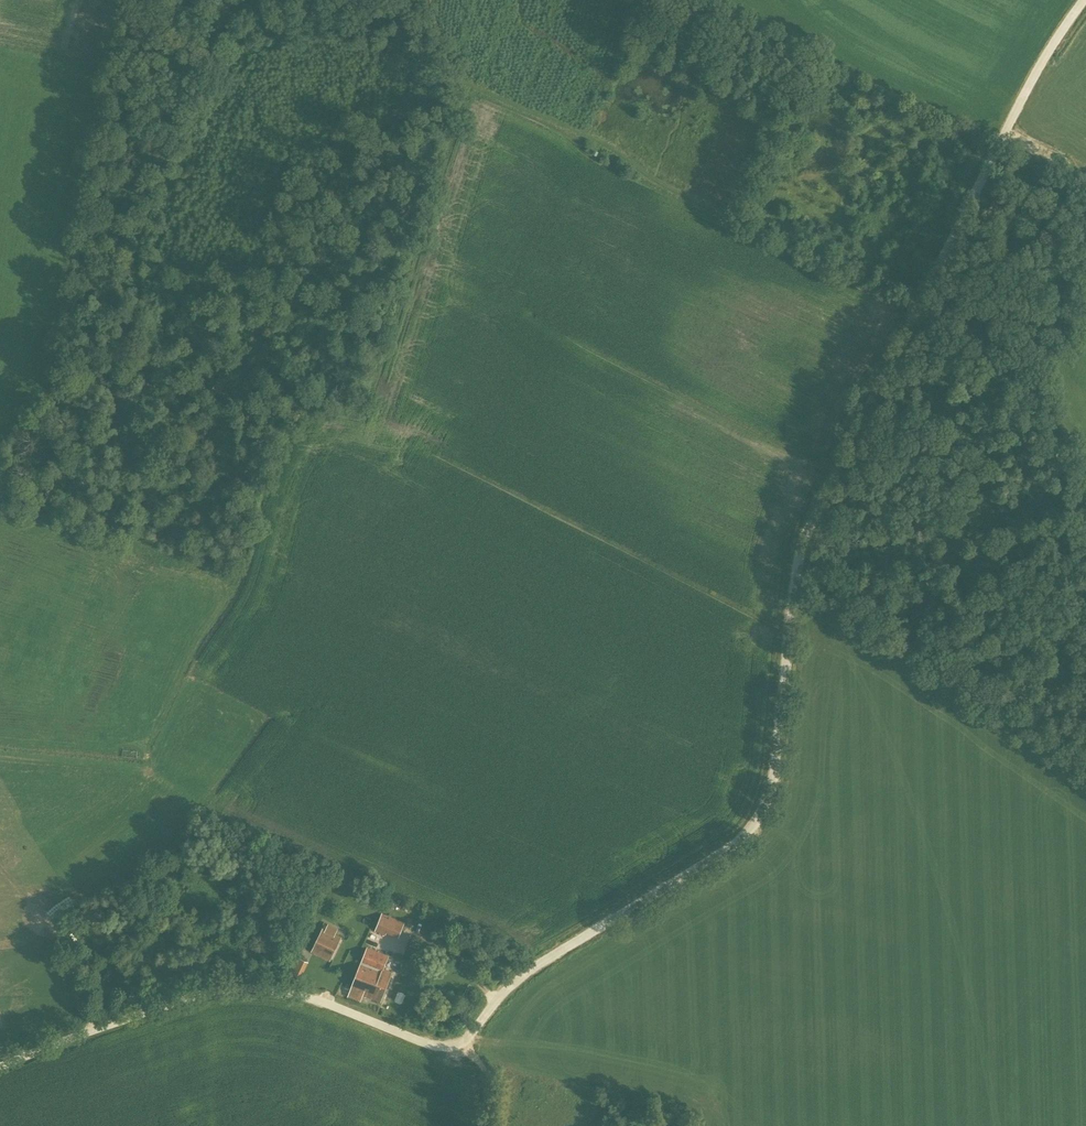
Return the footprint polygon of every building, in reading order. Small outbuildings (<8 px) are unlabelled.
[(385,934),(387,931),(392,918),(382,914),(375,930),(385,934)] [(312,951),(330,960),(341,937),(335,934),(325,930),(323,928),(312,951)] [(367,947),(348,996),(361,1001),(364,994),(381,1001),(392,972),(383,969),(389,955),(367,947)] [(294,963),(304,968),(307,962),(297,957),(294,963)]
